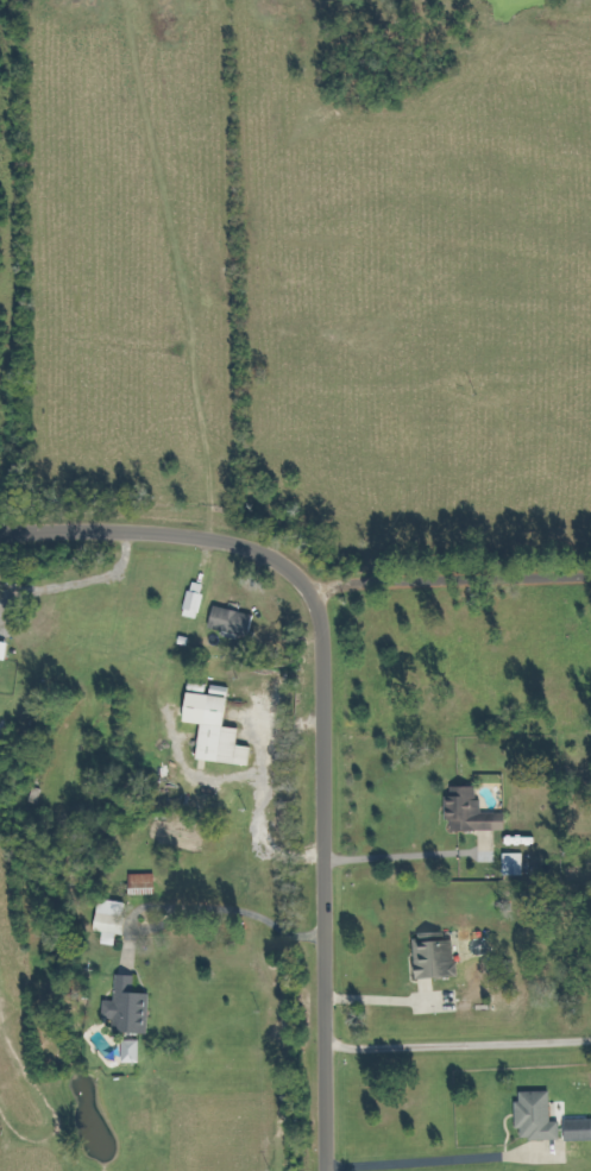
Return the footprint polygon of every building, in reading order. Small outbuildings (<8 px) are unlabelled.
[(187,617),(202,619),(207,584),(192,582),(187,617)] [(211,629),(251,637),(256,615),(216,606),(211,629)] [(16,644),(0,643),(0,660),(15,661),(16,644)] [(507,831),(507,813),(485,813),(484,800),(479,801),(479,787),(454,787),(454,802),(448,802),(448,821),(454,821),(454,832),(507,831)] [(506,876),(527,875),(527,853),(506,854),(506,876)] [(157,874),(131,875),(132,896),(158,895),(157,874)] [(106,933),(105,944),(117,945),(119,935),(125,935),(129,903),(101,900),(97,932),(106,933)] [(417,979),(458,977),(456,941),(415,943),(417,979)] [(151,1035),(152,994),(137,993),(138,976),(119,976),(118,1001),(106,1001),(105,1018),(116,1019),(115,1033),(151,1035)] [(142,1041),(125,1041),(125,1064),(142,1064),(142,1041)] [(553,1092),(520,1092),(521,1141),(563,1140),(562,1121),(554,1121),(553,1092)] [(590,1141),(590,1120),(567,1121),(567,1142),(590,1141)]
